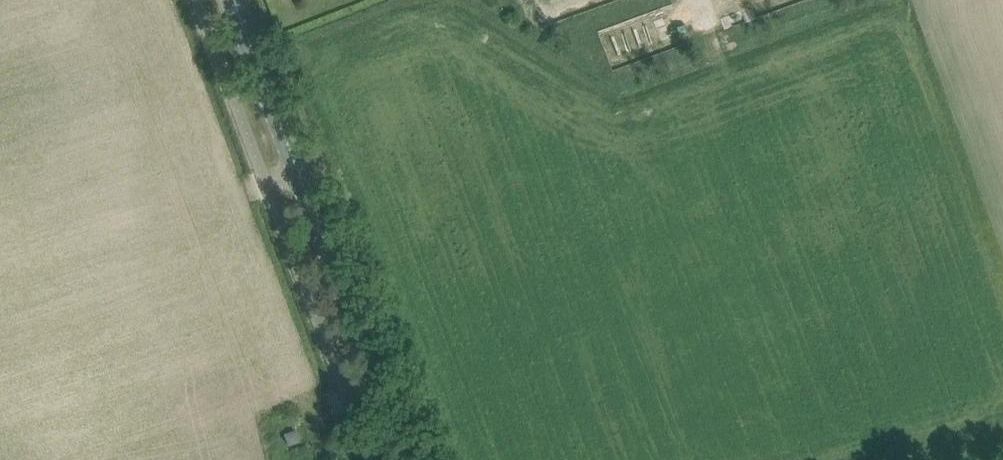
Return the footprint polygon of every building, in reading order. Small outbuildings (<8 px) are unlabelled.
[(295,431),(285,435),(289,446),(299,442),(295,431)]
